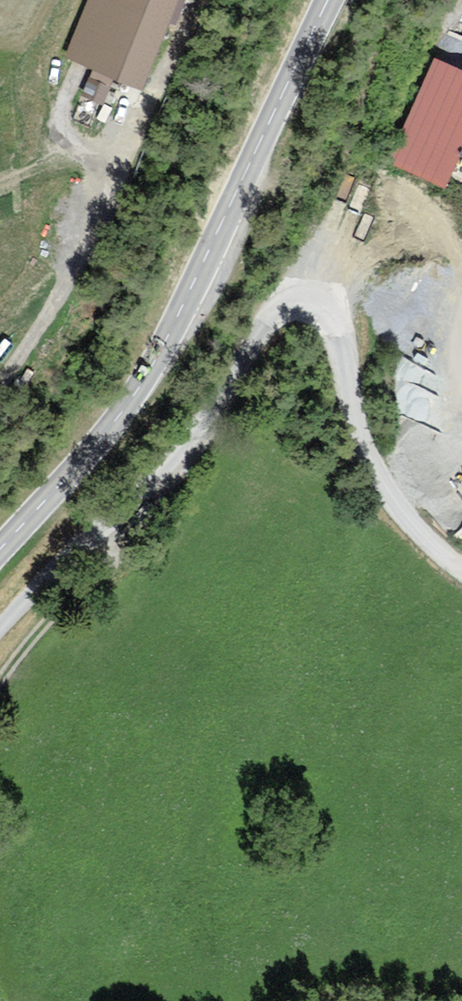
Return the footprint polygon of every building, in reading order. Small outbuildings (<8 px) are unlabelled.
[(57,52),(133,86),(172,0),(80,0),(57,52)] [(429,57),(388,156),(444,179),(461,135),(461,70),(429,57)]
